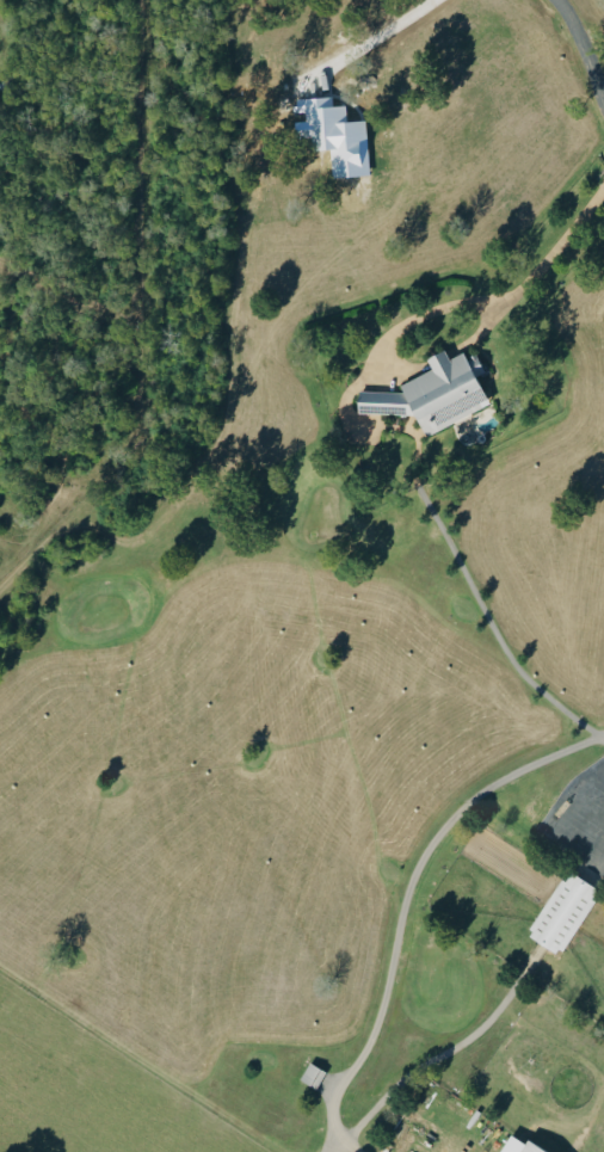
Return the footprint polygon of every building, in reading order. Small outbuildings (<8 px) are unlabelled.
[(421,437),(487,405),(474,377),(483,373),(473,352),(463,357),(460,351),(445,359),(440,349),(423,357),(428,369),(398,384),(398,391),(354,391),(354,413),(411,414),(421,437)] [(525,938),(559,957),(596,889),(562,870),(525,938)] [(324,1071),(305,1062),(297,1081),(316,1090),(324,1071)] [(517,1140),(511,1151),(539,1151),(517,1140)]
